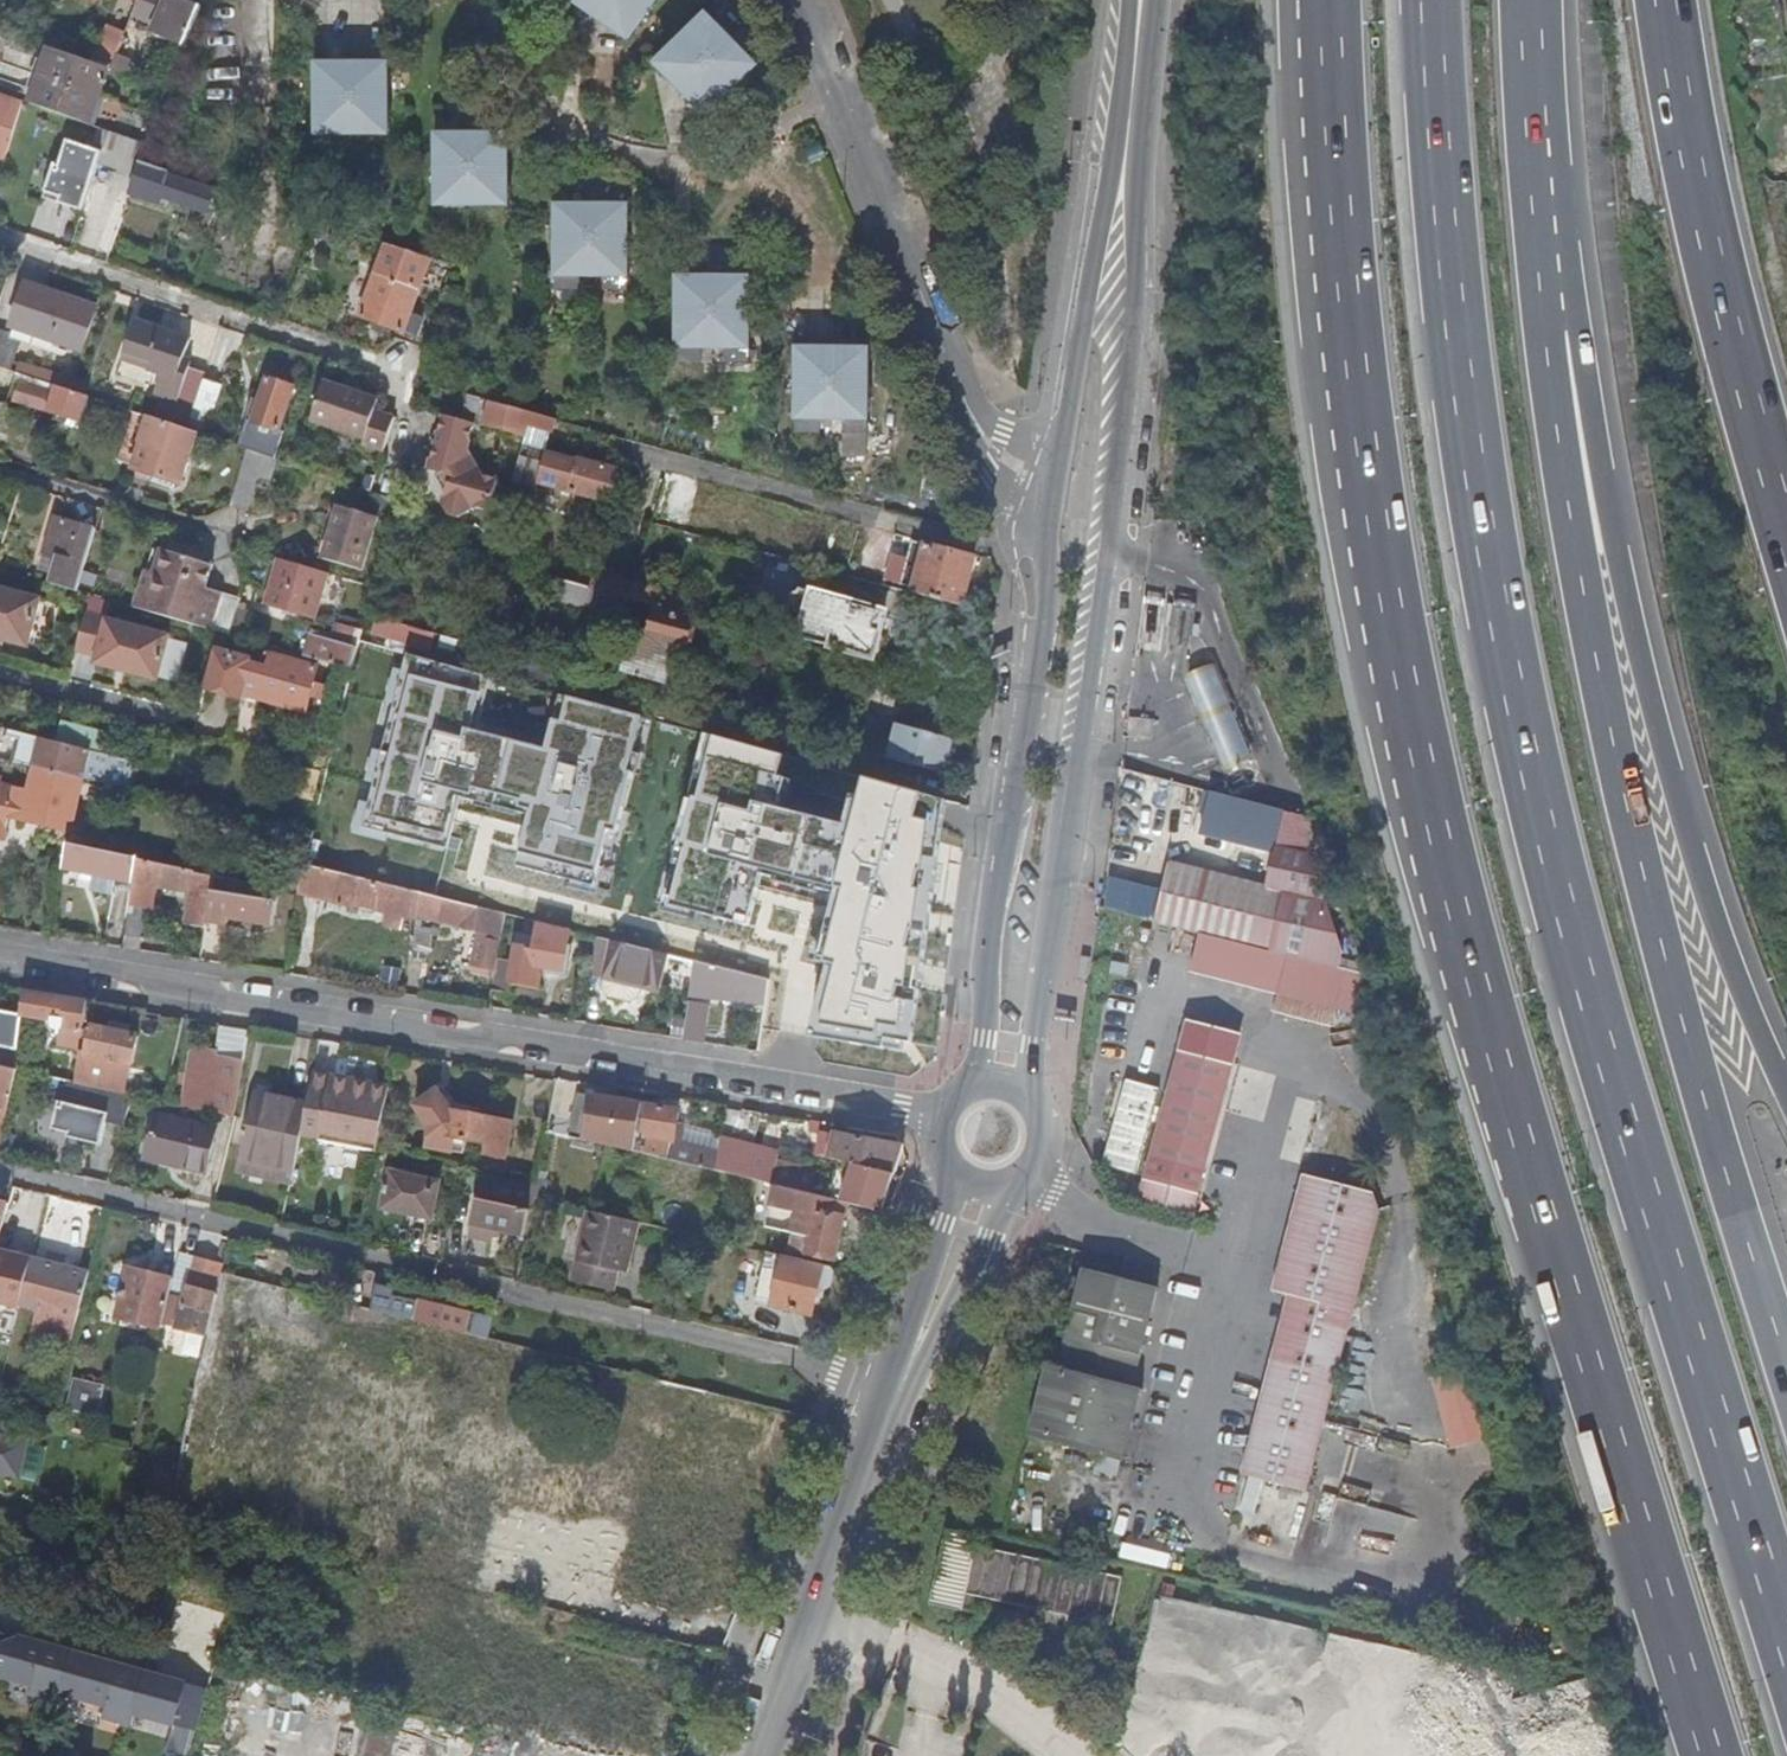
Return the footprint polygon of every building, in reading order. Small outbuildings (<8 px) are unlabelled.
[(200,9),(194,7),(197,0),(169,0),(154,38),(183,50),(200,9)] [(655,0),(593,0),(593,6),(602,16),(626,15),(638,24),(655,0)] [(99,42),(119,50),(123,40),(130,23),(109,14),(99,42)] [(725,96),(756,66),(707,15),(676,45),(681,51),(666,65),(705,104),(721,91),(725,96)] [(119,50),(111,72),(131,79),(143,48),(123,40),(119,50)] [(108,71),(51,51),(31,106),(81,124),(88,127),(108,71)] [(317,83),(317,130),(340,130),(364,130),(387,130),(388,82),(371,82),(353,68),(338,73),(332,83),(317,83)] [(159,90),(166,92),(168,84),(162,82),(159,90)] [(6,160),(6,159),(18,120),(21,110),(23,103),(0,95),(0,158),(6,160)] [(18,120),(6,159),(18,163),(22,152),(58,163),(68,126),(33,116),(27,134),(27,123),(18,120)] [(73,152),(89,158),(98,131),(88,127),(81,124),(73,152)] [(89,158),(99,161),(107,134),(98,131),(89,158)] [(99,161),(98,164),(138,178),(133,190),(168,201),(207,214),(214,195),(167,179),(169,174),(142,165),(147,147),(107,134),(99,161)] [(437,154),(438,201),(462,201),(484,201),(508,201),(508,154),(492,154),(474,140),(457,145),(453,154),(437,154)] [(165,208),(168,201),(133,190),(131,197),(165,208)] [(627,291),(627,225),(612,225),(605,216),(590,210),(581,213),(572,225),(557,225),(556,291),(580,291),(580,271),(603,271),(603,291),(627,291)] [(413,315),(433,258),(387,244),(363,318),(379,323),(391,327),(418,337),(425,319),(413,315)] [(748,362),(749,297),(732,297),(715,282),(699,288),(694,297),(678,297),(678,362),(702,363),(702,343),(725,343),(725,362),(748,362)] [(94,311),(67,299),(26,287),(14,327),(82,348),(94,311)] [(203,381),(206,372),(183,364),(190,340),(133,322),(121,361),(161,374),(156,394),(177,401),(169,425),(187,430),(192,415),(203,381)] [(391,327),(379,323),(378,328),(389,332),(391,327)] [(0,331),(0,369),(16,374),(19,363),(13,361),(21,338),(0,331)] [(868,434),(869,369),(853,368),(832,353),(812,368),(798,368),(797,433),(821,434),(821,414),(844,414),(844,434),(868,434)] [(84,396),(88,385),(19,363),(16,374),(84,396)] [(13,383),(16,374),(0,369),(0,388),(1,389),(0,390),(0,395),(8,398),(13,383)] [(64,452),(72,455),(89,398),(84,396),(16,374),(13,383),(19,384),(13,402),(68,419),(71,428),(64,452)] [(274,459),(283,433),(281,432),(293,386),(268,379),(262,395),(257,394),(239,448),(247,451),(274,459)] [(221,388),(203,381),(192,415),(210,421),(221,388)] [(383,451),(394,416),(374,410),(378,400),(324,382),(310,422),(363,439),(362,444),(383,451)] [(548,451),(556,421),(463,396),(461,403),(466,407),(487,413),(484,426),(524,437),(511,485),(534,491),(536,483),(612,504),(617,486),(611,484),(615,469),(548,451)] [(149,418),(132,412),(117,461),(133,468),(149,418)] [(473,423),(448,416),(433,471),(447,476),(452,485),(446,505),(450,516),(461,520),(471,506),(488,511),(496,480),(481,475),(466,451),(473,423)] [(149,418),(133,468),(132,470),(179,485),(196,433),(187,430),(169,425),(149,418)] [(247,451),(231,507),(243,510),(253,476),(265,479),(274,459),(247,451)] [(323,559),(337,506),(331,504),(315,557),(323,559)] [(378,518),(337,506),(323,559),(363,571),(378,518)] [(70,577),(66,589),(76,592),(95,529),(56,518),(45,555),(58,558),(54,572),(70,577)] [(900,591),(963,608),(976,559),(913,542),(900,591)] [(211,572),(213,566),(166,552),(153,549),(138,596),(156,601),(153,614),(213,631),(227,584),(211,572)] [(41,568),(54,572),(58,558),(45,555),(41,568)] [(329,574),(279,559),(266,605),(283,610),(297,614),(315,619),(329,574)] [(608,593),(560,579),(552,605),(601,618),(603,612),(608,593)] [(244,590),(227,584),(213,631),(220,633),(244,640),(252,614),(238,610),(244,590)] [(0,589),(0,641),(28,648),(41,600),(0,589)] [(608,593),(603,612),(616,615),(621,596),(608,593)] [(156,601),(138,596),(135,608),(153,614),(156,601)] [(832,647),(844,602),(826,598),(816,636),(828,639),(827,646),(832,647)] [(884,613),(844,602),(832,647),(874,658),(884,635),(879,634),(884,613)] [(297,614),(283,610),(282,614),(296,618),(297,614)] [(621,667),(666,682),(674,653),(686,657),(696,622),(655,610),(649,634),(640,628),(635,641),(628,639),(621,667)] [(170,636),(86,615),(76,652),(97,657),(95,665),(158,682),(170,636)] [(420,631),(378,620),(375,628),(391,633),(390,639),(415,646),(420,631)] [(306,658),(353,672),(360,642),(362,633),(340,627),(335,643),(313,632),(306,658)] [(315,683),(319,667),(273,654),(269,670),(215,650),(205,690),(242,700),(243,695),(263,699),(306,713),(311,698),(328,702),(332,688),(315,683)] [(1189,671),(1226,762),(1254,751),(1217,659),(1189,671)] [(1154,724),(1130,721),(1128,742),(1152,744),(1154,724)] [(890,759),(950,776),(954,755),(956,742),(944,739),(945,732),(899,726),(890,759)] [(32,767),(82,779),(89,751),(21,735),(15,763),(32,767)] [(4,836),(10,813),(71,828),(82,779),(32,767),(27,793),(0,786),(0,835),(4,836)] [(1211,794),(1205,829),(1270,840),(1276,805),(1211,794)] [(131,889),(136,860),(69,845),(65,869),(94,880),(92,888),(131,889)] [(307,858),(306,865),(330,872),(332,864),(307,858)] [(185,925),(204,929),(212,879),(136,860),(131,889),(124,937),(140,939),(155,888),(191,894),(185,925)] [(1170,866),(1155,924),(1270,955),(1285,897),(1170,866)] [(344,908),(414,913),(417,898),(373,891),(374,886),(307,874),(305,891),(345,898),(344,908)] [(273,892),(214,883),(208,923),(224,925),(225,920),(270,926),(273,892)] [(471,966),(495,971),(496,961),(504,915),(418,893),(417,898),(414,913),(408,953),(425,955),(429,930),(419,928),(421,919),(479,933),(471,966)] [(495,971),(491,993),(508,996),(510,984),(536,988),(539,969),(562,973),(568,932),(538,924),(535,943),(514,940),(513,963),(496,961),(495,971)] [(596,939),(591,973),(603,976),(638,985),(652,989),(661,955),(596,939)] [(690,995),(764,1004),(768,982),(695,964),(690,995)] [(638,985),(603,976),(602,985),(605,995),(628,1001),(636,992),(638,985)] [(83,1030),(88,1002),(35,994),(32,1011),(42,1013),(41,1014),(54,1017),(53,1024),(55,1027),(58,1029),(63,1035),(70,1036),(69,1047),(80,1049),(83,1030)] [(18,1051),(22,1015),(0,1012),(0,1047),(18,1051)] [(245,1061),(250,1033),(223,1028),(219,1052),(218,1056),(245,1061)] [(107,1031),(83,1030),(80,1049),(74,1084),(122,1095),(137,1037),(121,1034),(107,1031)] [(235,1119),(245,1061),(218,1056),(219,1052),(217,1051),(194,1047),(184,1108),(235,1119)] [(1196,1202),(1231,1070),(1179,1057),(1145,1188),(1196,1202)] [(0,1068),(0,1144),(17,1072),(16,1072),(0,1068)] [(379,1152),(390,1088),(315,1074),(303,1134),(320,1138),(320,1142),(379,1152)] [(1128,1075),(1106,1162),(1139,1171),(1161,1083),(1128,1075)] [(122,1095),(74,1084),(69,1083),(64,1104),(62,1104),(55,1131),(70,1135),(69,1139),(103,1147),(108,1125),(125,1128),(132,1097),(122,1095)] [(513,1124),(453,1112),(438,1091),(416,1107),(432,1128),(428,1147),(463,1154),(466,1141),(484,1145),(482,1156),(485,1157),(505,1161),(513,1124)] [(634,1155),(643,1106),(557,1092),(549,1127),(569,1132),(568,1139),(634,1155)] [(294,1171),(302,1134),(308,1106),(258,1095),(243,1160),(294,1171)] [(714,1173),(718,1154),(675,1144),(677,1131),(680,1112),(643,1106),(634,1155),(714,1173)] [(148,1158),(209,1173),(219,1131),(158,1116),(148,1158)] [(822,1136),(824,1125),(809,1123),(807,1134),(822,1136)] [(718,1154),(720,1141),(677,1131),(675,1144),(718,1154)] [(894,1175),(902,1148),(836,1134),(836,1136),(834,1145),(828,1144),(826,1143),(822,1158),(839,1162),(894,1175)] [(815,1157),(822,1158),(826,1143),(819,1142),(815,1157)] [(240,1174),(291,1185),(294,1171),(243,1160),(240,1174)] [(847,1205),(881,1213),(894,1175),(839,1162),(836,1177),(775,1163),(773,1168),(770,1186),(775,1187),(798,1193),(847,1205)] [(770,1186),(773,1168),(753,1164),(748,1181),(770,1186)] [(741,1180),(723,1176),(720,1190),(738,1194),(741,1180)] [(431,1221),(438,1187),(392,1177),(385,1211),(431,1221)] [(476,1201),(527,1212),(530,1212),(534,1189),(481,1177),(476,1201)] [(1372,1198),(1305,1181),(1274,1296),(1290,1301),(1243,1479),(1306,1496),(1380,1217),(1372,1198)] [(847,1205),(798,1193),(775,1187),(766,1229),(793,1236),(789,1254),(833,1263),(847,1205)] [(522,1238),(527,1212),(476,1201),(467,1240),(490,1245),(493,1232),(522,1238)] [(10,1205),(0,1203),(0,1243),(8,1210),(10,1205)] [(624,1275),(637,1224),(587,1212),(575,1262),(615,1272),(624,1275)] [(1030,1276),(1038,1253),(1028,1250),(1020,1272),(1030,1276)] [(0,1251),(0,1304),(19,1309),(20,1307),(32,1259),(0,1251)] [(208,1336),(211,1327),(222,1276),(224,1266),(180,1255),(174,1281),(163,1326),(208,1336)] [(829,1289),(829,1270),(784,1259),(770,1256),(758,1305),(811,1316),(817,1291),(829,1289)] [(32,1258),(32,1259),(20,1307),(35,1311),(47,1262),(32,1258)] [(78,1322),(90,1273),(47,1262),(35,1311),(78,1322)] [(615,1272),(575,1262),(571,1281),(610,1292),(615,1272)] [(163,1326),(174,1281),(130,1271),(118,1320),(162,1330),(163,1326)] [(1157,1293),(1082,1274),(1057,1371),(1046,1369),(1027,1441),(1123,1466),(1143,1393),(1132,1391),(1157,1293)] [(379,1288),(372,1312),(487,1341),(492,1320),(394,1299),(396,1293),(379,1288)] [(83,1426),(96,1430),(104,1399),(91,1395),(83,1426)] [(20,1477),(29,1441),(0,1434),(0,1473),(20,1477)] [(722,1531),(730,1533),(734,1518),(629,1492),(619,1528),(635,1532),(617,1601),(677,1618),(696,1548),(662,1539),(665,1528),(719,1541),(722,1531)] [(727,1543),(730,1533),(722,1531),(719,1541),(727,1543)] [(1010,1557),(1013,1546),(981,1538),(965,1612),(994,1619),(999,1600),(1073,1615),(1071,1624),(1085,1627),(1087,1619),(1116,1625),(1126,1583),(1010,1557)]
